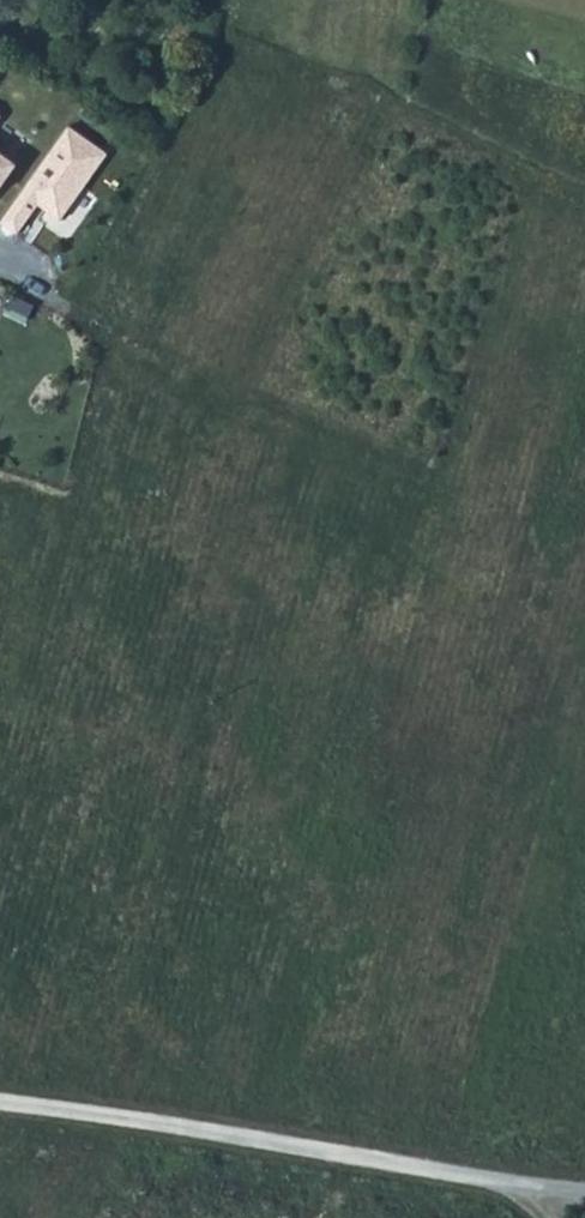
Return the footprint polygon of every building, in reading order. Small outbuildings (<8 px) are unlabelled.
[(106,154),(67,127),(1,224),(17,235),(36,206),(59,222),(106,154)] [(13,165),(0,156),(0,184),(13,165)]
